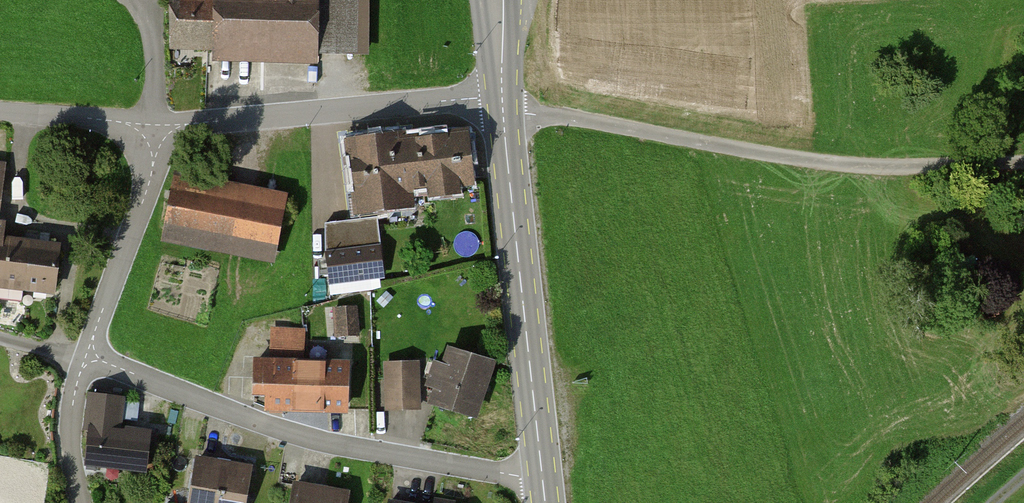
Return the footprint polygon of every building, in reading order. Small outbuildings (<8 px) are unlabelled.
[(169,46),(362,55),(364,0),(171,0),(169,46)] [(471,173),(467,125),(343,135),(348,203),(396,200),(394,179),(471,173)] [(167,178),(156,235),(279,259),(290,202),(167,178)] [(381,242),(325,249),(330,283),(385,276),(381,242)] [(56,290),(60,249),(0,243),(0,284),(56,290)] [(335,308),(338,335),(361,332),(357,305),(335,308)] [(272,324),(271,351),(307,352),(307,325),(272,324)] [(475,411),(492,359),(447,344),(430,396),(475,411)] [(268,407),(347,408),(347,356),(269,355),(268,407)] [(416,404),(414,363),(382,365),(384,405),(416,404)] [(95,398),(85,461),(144,470),(150,433),(116,428),(120,402),(95,398)] [(250,461),(194,451),(185,502),(242,502),(250,461)] [(350,492),(292,480),(287,502),(348,502),(350,492)]
